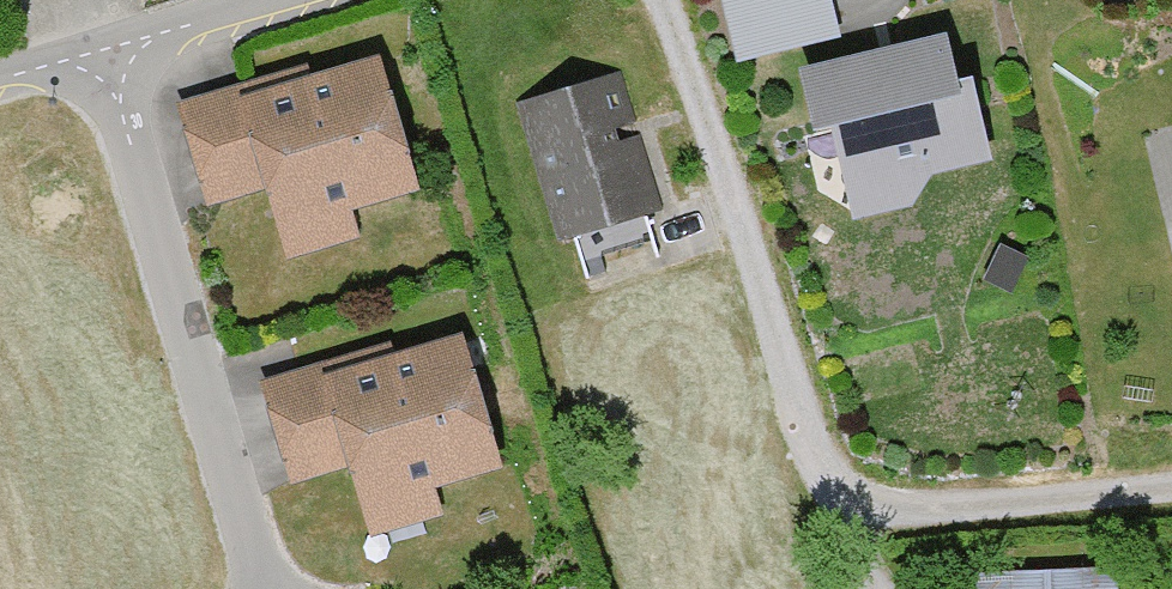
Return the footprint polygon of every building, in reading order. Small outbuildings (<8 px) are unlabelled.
[(731,67),(830,45),(821,0),(716,0),(731,67)] [(844,226),(904,211),(924,176),(968,165),(937,39),(791,75),(806,134),(821,131),(844,226)] [(308,62),(175,101),(206,205),(268,187),(289,258),(360,237),(351,208),(418,188),(379,57),(312,76),(308,62)] [(653,209),(616,79),(513,107),(549,238),(653,209)] [(390,341),(257,380),(287,483),(349,465),(370,536),(442,515),(433,486),(500,467),(461,335),(394,355),(390,341)]
